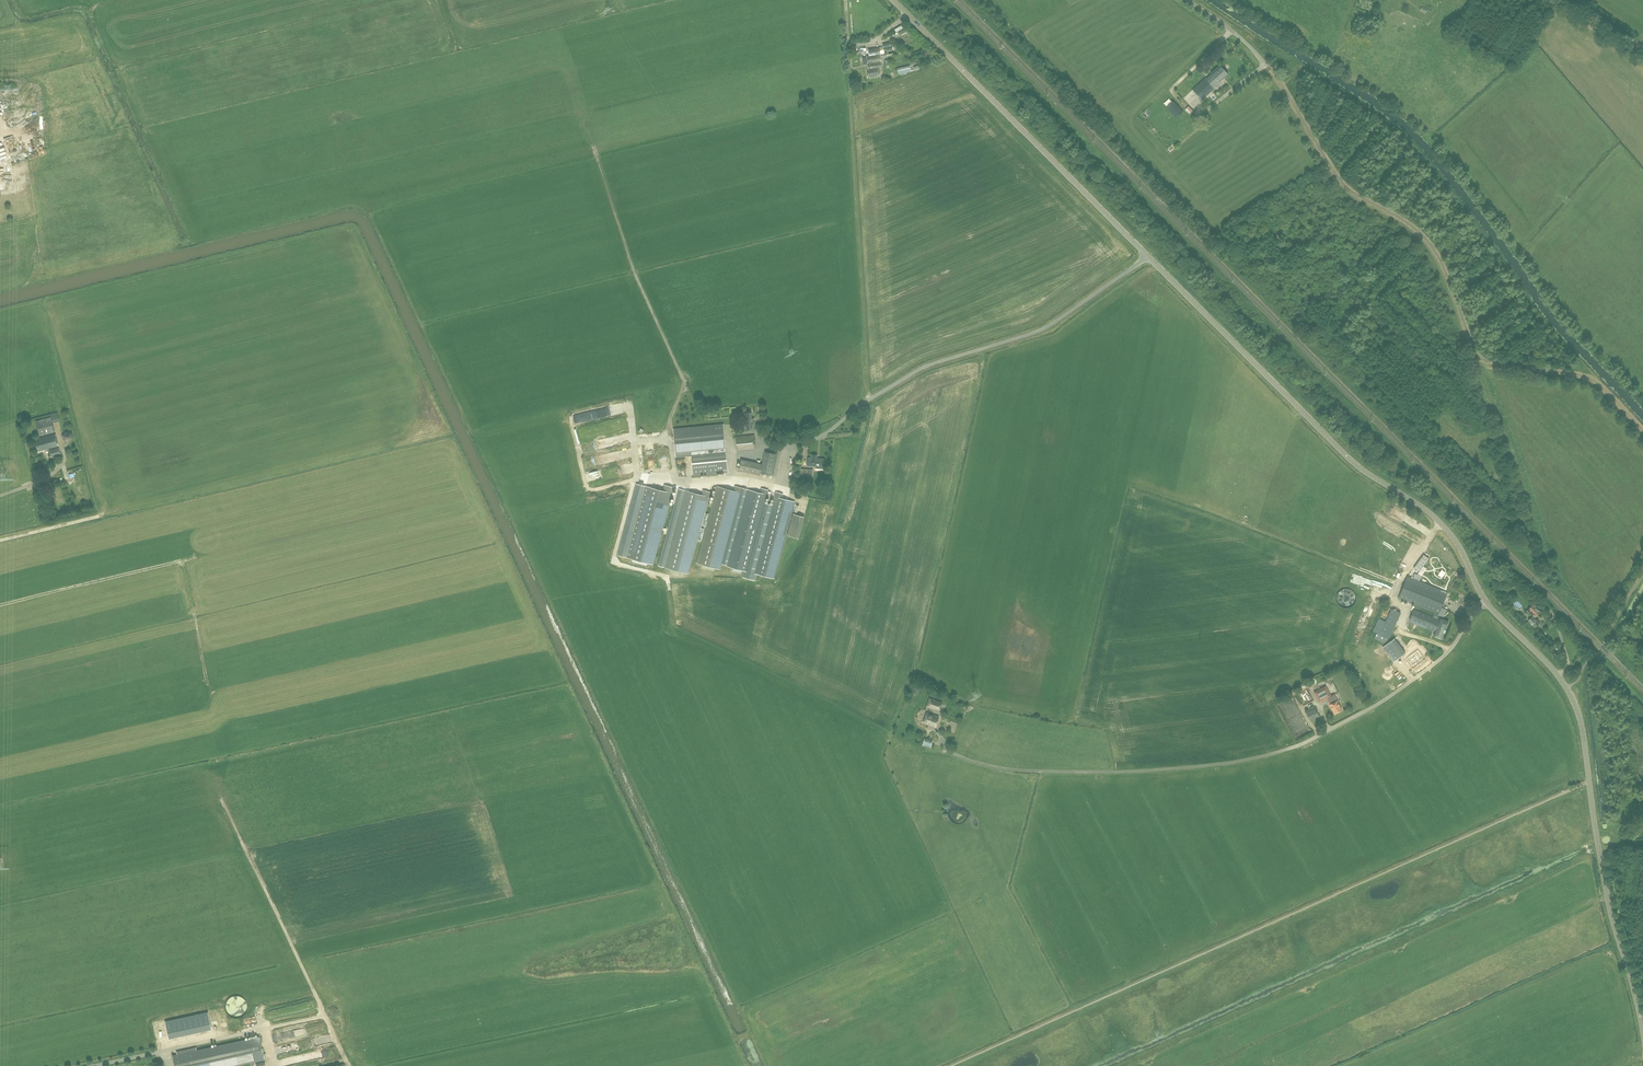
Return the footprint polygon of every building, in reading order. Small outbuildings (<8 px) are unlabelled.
[(868,78),(879,76),(878,67),(881,67),(880,62),(881,62),(881,58),(887,57),(887,53),(877,55),(876,49),(868,50),(869,56),(867,56),(869,69),(867,69),(868,78)] [(899,74),(908,72),(911,71),(911,70),(913,69),(912,66),(910,67),(910,65),(897,69),(899,74)] [(1212,75),(1207,79),(1213,87),(1218,82),(1219,83),(1228,75),(1220,66),(1211,74),(1212,75)] [(1213,87),(1207,79),(1206,78),(1193,90),(1202,99),(1214,88),(1213,87)] [(1173,101),(1166,107),(1176,118),(1183,112),(1173,101)] [(1136,109),(1140,113),(1147,108),(1143,103),(1136,109)] [(1132,113),(1124,119),(1127,122),(1135,117),(1132,113)] [(588,419),(586,412),(579,413),(580,420),(588,419)] [(752,412),(744,413),(746,429),(754,429),(754,419),(752,419),(752,412)] [(53,423),(60,421),(58,415),(51,416),(51,417),(36,421),(40,436),(55,432),(53,423)] [(728,472),(724,425),(673,430),(676,457),(692,456),(694,475),(728,472)] [(68,439),(76,438),(75,429),(67,430),(68,439)] [(622,433),(623,438),(616,439),(618,444),(633,441),(631,431),(622,433)] [(55,434),(33,440),(37,452),(59,446),(55,434)] [(756,448),(754,435),(736,437),(737,450),(756,448)] [(59,448),(49,451),(51,457),(61,454),(59,448)] [(765,451),(762,464),(741,459),(739,470),(760,475),(761,473),(771,475),(776,454),(765,451)] [(674,470),(672,462),(671,463),(670,453),(665,454),(668,471),(674,470)] [(825,459),(817,458),(817,455),(812,454),(811,458),(808,458),(807,465),(815,466),(815,468),(824,468),(825,459)] [(612,474),(631,472),(631,470),(636,469),(635,462),(611,465),(612,474)] [(653,564),(673,487),(665,485),(663,490),(646,486),(627,557),(653,564)] [(721,570),(721,567),(741,493),(744,493),(745,488),(736,486),(735,490),(718,486),(697,563),(702,565),(702,568),(714,571),(715,568),(721,570)] [(760,492),(747,489),(727,566),(734,567),(733,571),(741,573),(742,570),(747,571),(768,490),(761,488),(760,492)] [(688,573),(689,571),(710,492),(703,490),(702,494),(685,490),(665,565),(665,567),(671,569),(670,572),(682,575),(683,572),(688,573)] [(755,573),(774,578),(795,501),(782,498),(783,493),(776,492),(755,573)] [(788,535),(799,538),(804,516),(793,513),(788,535)] [(1404,539),(1401,543),(1415,550),(1417,547),(1404,539)] [(1429,558),(1424,554),(1414,568),(1419,572),(1429,558)] [(1369,584),(1370,580),(1367,579),(1368,577),(1361,574),(1359,580),(1369,584)] [(1437,618),(1447,592),(1407,576),(1399,598),(1434,612),(1433,617),(1437,618)] [(1338,597),(1351,603),(1357,590),(1344,585),(1338,597)] [(1535,618),(1541,612),(1534,604),(1527,611),(1529,614),(1530,613),(1533,616),(1529,620),(1535,627),(1540,622),(1535,618)] [(1376,633),(1374,638),(1384,643),(1386,638),(1389,639),(1395,626),(1395,625),(1401,612),(1392,608),(1385,621),(1379,618),(1373,631),(1376,633)] [(1437,618),(1433,617),(1414,609),(1409,621),(1436,632),(1434,635),(1442,638),(1449,622),(1441,619),(1440,620),(1437,618)] [(1360,641),(1370,618),(1362,615),(1353,638),(1360,641)] [(1405,653),(1398,644),(1394,639),(1383,647),(1394,661),(1405,653)] [(1556,644),(1553,647),(1558,655),(1563,652),(1559,645),(1557,646),(1556,644)] [(1420,660),(1424,657),(1418,650),(1407,658),(1412,666),(1416,663),(1417,664),(1420,661),(1420,660)] [(1326,686),(1324,687),(1314,692),(1320,702),(1327,698),(1330,704),(1334,713),(1342,710),(1334,694),(1331,696),(1326,686)] [(930,698),(927,706),(930,707),(931,706),(935,707),(935,709),(939,711),(942,702),(930,698)] [(1319,716),(1315,707),(1306,712),(1310,720),(1319,716)] [(927,712),(923,723),(936,727),(939,717),(927,712)] [(934,740),(926,738),(924,745),(932,747),(934,740)] [(232,1012),(249,1010),(248,1003),(250,1003),(249,1000),(242,1001),(242,1003),(234,1004),(231,1004),(232,1012)] [(165,1021),(168,1037),(211,1028),(208,1012),(165,1021)] [(311,1026),(312,1026),(312,1030),(321,1030),(321,1020),(311,1020),(311,1026)] [(264,1059),(259,1037),(172,1056),(175,1065),(234,1065),(264,1059)] [(293,1042),(294,1046),(290,1046),(291,1049),(313,1045),(312,1039),(293,1042)]
